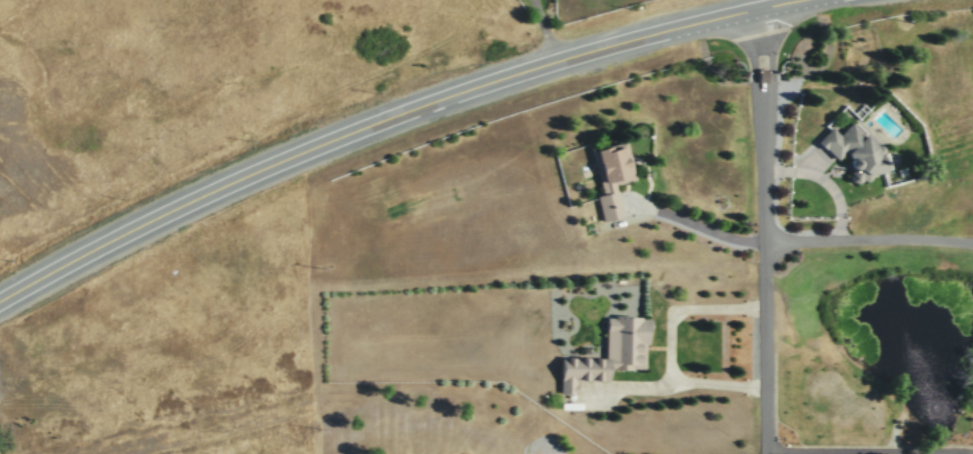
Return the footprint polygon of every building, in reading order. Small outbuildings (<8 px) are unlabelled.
[(816,141),(836,159),(843,152),(850,158),(851,168),(848,175),(863,183),(868,175),(885,170),(878,146),(850,121),(838,134),(830,126),(816,141)] [(602,221),(622,215),(614,184),(634,179),(624,141),(590,149),(602,194),(595,196),(602,221)] [(558,393),(560,356),(604,358),(606,317),(650,319),(649,328),(644,328),(642,368),(608,367),(607,381),(575,380),(575,394),(558,393)]
